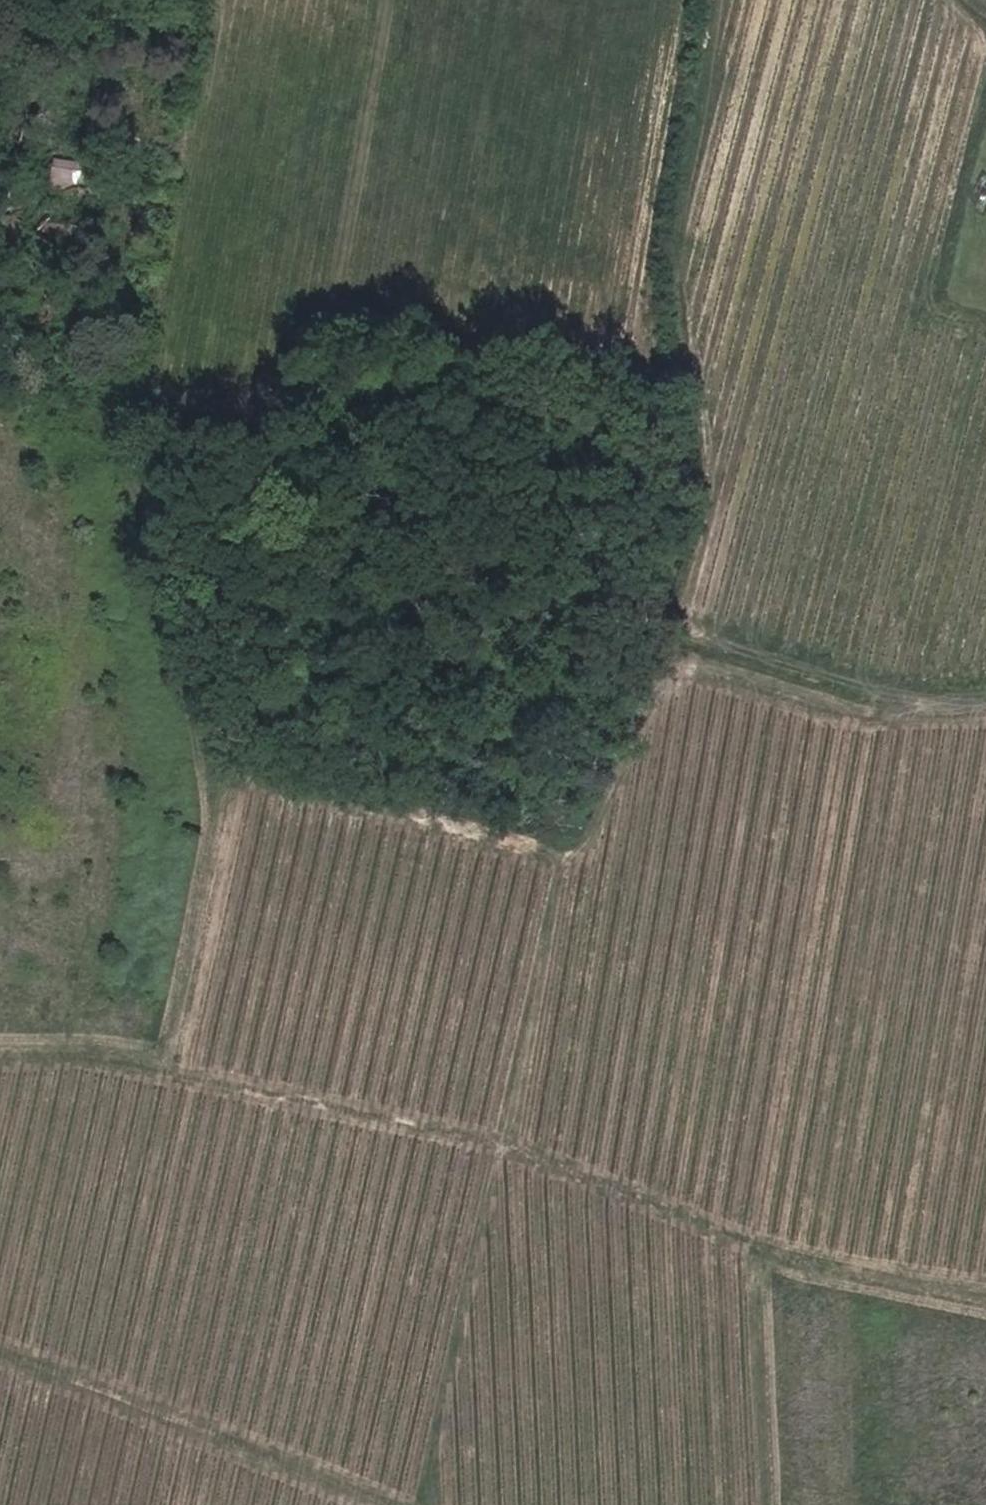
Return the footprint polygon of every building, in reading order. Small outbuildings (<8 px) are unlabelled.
[(104,164),(48,161),(45,194),(101,197),(104,164)] [(41,239),(95,242),(95,225),(41,222),(41,239)]
